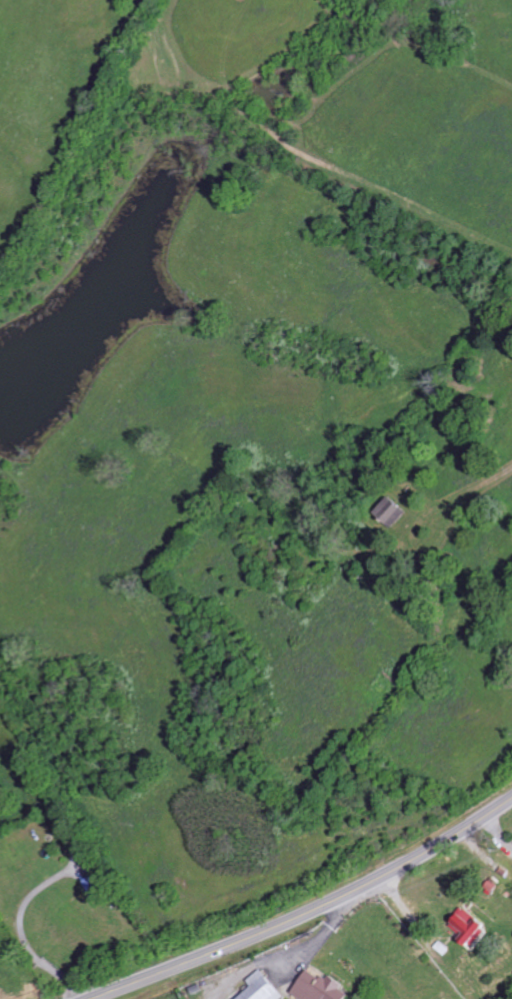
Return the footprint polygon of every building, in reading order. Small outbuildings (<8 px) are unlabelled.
[(408,512),(397,498),(381,511),(392,525),(408,512)] [(466,939),(475,947),(493,924),(482,916),(481,918),(466,906),(455,920),(471,932),(466,939)] [(288,996),(265,968),(251,980),(256,986),(241,998),(285,998),(288,996)] [(306,998),(351,998),(356,991),(331,975),(327,980),(312,969),(297,993),(306,998)]
